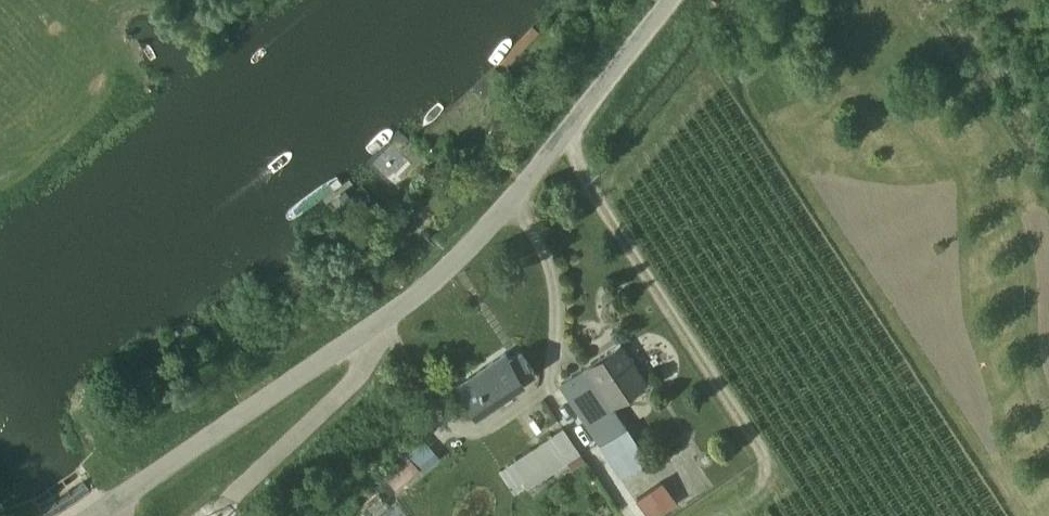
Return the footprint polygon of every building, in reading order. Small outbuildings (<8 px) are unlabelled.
[(331,199),(341,212),(343,210),(349,218),(355,213),(349,206),(354,202),(345,189),(331,199)] [(620,344),(561,385),(600,443),(621,475),(647,458),(626,425),(623,427),(609,406),(646,381),(620,344)] [(476,409),(533,370),(521,352),(511,359),(505,350),(458,383),(476,409)] [(563,426),(495,472),(508,491),(522,482),(533,498),(549,487),(543,478),(564,464),(569,470),(585,459),(563,426)] [(399,487),(440,451),(427,436),(386,472),(399,487)] [(662,479),(635,498),(648,515),(658,515),(678,502),(662,479)]
